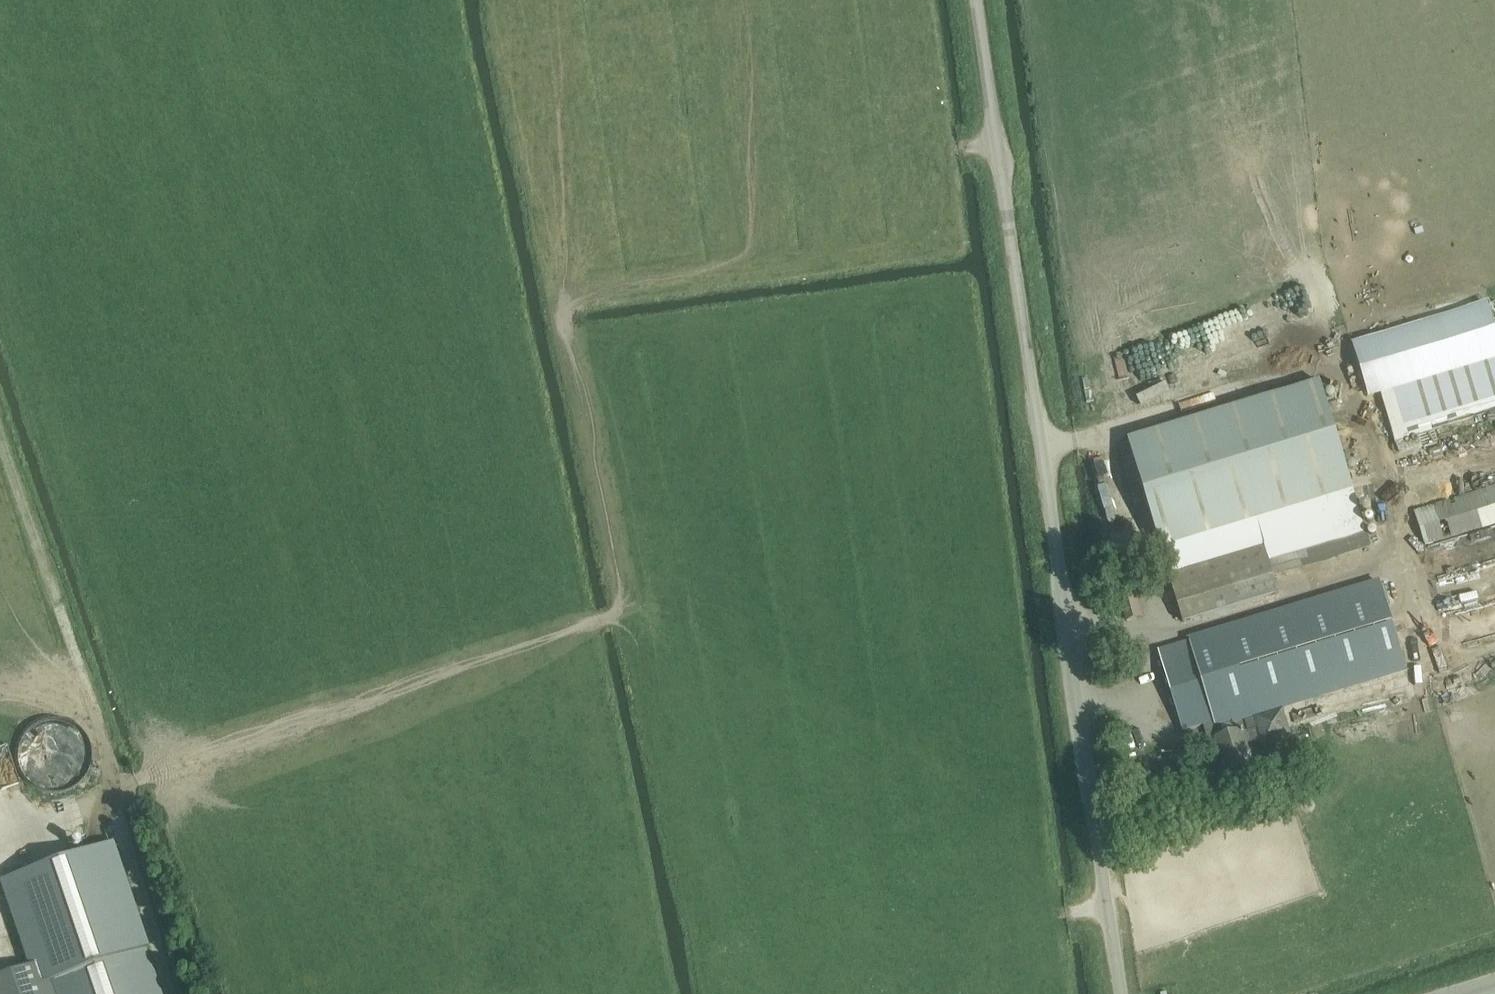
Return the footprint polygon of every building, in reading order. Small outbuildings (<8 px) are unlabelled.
[(1347,467),(1345,461),(1321,384),(1128,442),(1158,540),(1345,484),(1345,483),(1351,482),(1346,467),(1347,467)] [(1279,595),(1265,550),(1170,578),(1184,624),(1279,595)] [(1216,743),(1223,768),(1228,786),(1257,777),(1249,748),(1262,744),(1264,749),(1292,740),(1282,709),(1407,671),(1381,586),(1162,653),(1184,734),(1205,729),(1208,739),(1210,741),(1212,743),(1215,743),(1216,743)] [(1130,595),(1119,599),(1127,623),(1137,620),(1130,595)] [(3,881),(32,967),(33,966),(40,985),(43,993),(160,993),(144,949),(145,949),(110,845),(3,881)] [(0,978),(0,993),(43,993),(40,985),(33,966),(32,967),(0,978)]
